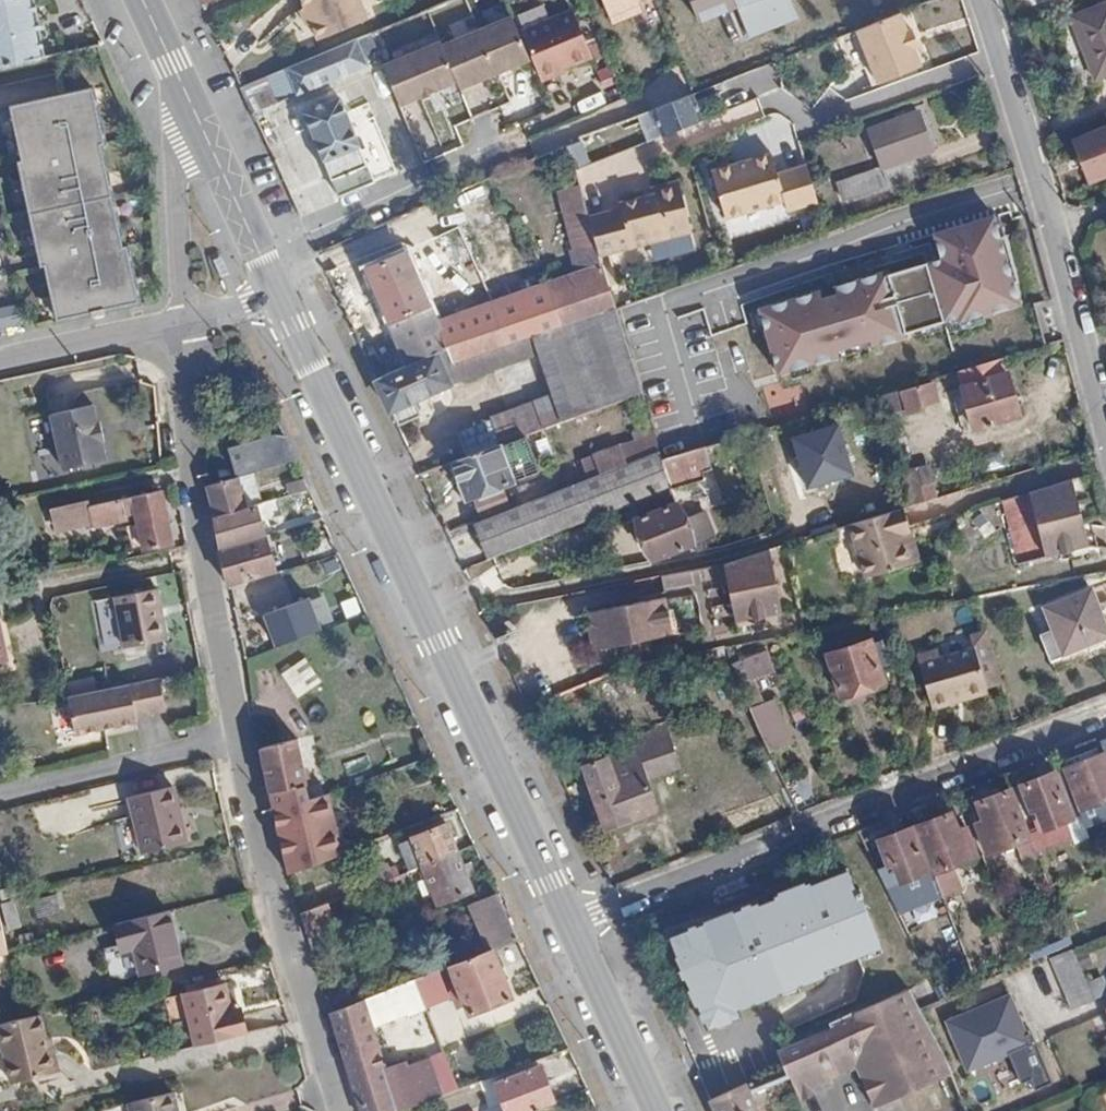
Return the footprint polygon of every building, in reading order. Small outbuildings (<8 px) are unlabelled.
[(42,53),(30,0),(2,0),(0,0),(0,62),(42,53)] [(305,9),(301,10),(306,25),(312,23),(318,39),(367,20),(359,0),(302,0),(305,9)] [(381,8),(377,0),(365,0),(371,12),(381,8)] [(700,22),(740,7),(751,35),(794,19),(786,0),(691,0),(700,22)] [(1072,17),(1095,79),(1105,75),(1105,3),(1072,17)] [(524,27),(539,79),(595,62),(580,10),(524,27)] [(905,31),(898,13),(856,29),(875,83),(919,67),(912,49),(915,47),(909,29),(905,31)] [(505,17),(449,39),(466,84),(523,61),(505,17)] [(240,87),(253,115),(368,67),(357,39),(240,87)] [(116,73),(99,40),(42,53),(0,62),(0,99),(116,73)] [(440,42),(383,64),(400,109),(457,86),(440,42)] [(41,260),(53,315),(88,307),(89,312),(101,309),(100,304),(135,297),(123,241),(119,242),(96,139),(100,138),(88,83),(6,101),(18,155),(14,156),(37,261),(41,260)] [(649,140),(701,119),(693,93),(639,115),(649,140)] [(305,113),(339,196),(356,190),(374,182),(341,99),(305,113)] [(843,202),(915,177),(910,159),(932,151),(918,112),(870,128),(883,165),(837,182),(843,202)] [(789,119),(765,121),(767,144),(791,142),(789,119)] [(1073,135),(1090,181),(1105,175),(1105,124),(1073,135)] [(281,153),(301,146),(293,127),(273,135),(281,153)] [(584,190),(652,165),(644,144),(576,169),(584,190)] [(550,161),(547,153),(540,157),(543,164),(550,161)] [(789,213),(818,203),(805,167),(778,175),(771,155),(712,176),(728,222),(786,202),(789,213)] [(695,232),(677,183),(652,192),(654,197),(620,209),(622,215),(591,226),(601,265),(695,232)] [(578,271),(601,265),(591,226),(580,184),(557,190),(578,271)] [(356,190),(339,196),(342,205),(359,198),(356,190)] [(449,265),(470,252),(440,203),(419,216),(449,265)] [(1023,305),(997,214),(933,232),(940,256),(762,306),(780,373),(1023,305)] [(367,269),(408,365),(447,348),(436,319),(407,253),(367,269)] [(453,363),(532,337),(614,308),(601,265),(578,271),(436,319),(447,348),(453,363)] [(21,318),(17,300),(0,304),(0,323),(21,318)] [(532,337),(539,353),(552,394),(561,422),(641,393),(615,310),(614,308),(532,337)] [(375,380),(390,411),(394,409),(400,424),(422,414),(415,399),(470,377),(539,353),(532,337),(453,363),(447,348),(408,365),(375,380)] [(1004,373),(1001,360),(960,372),(963,384),(961,386),(973,429),(1020,415),(1008,371),(1004,373)] [(900,393),(906,413),(922,409),(921,406),(939,400),(934,382),(900,393)] [(881,399),(886,419),(906,413),(900,393),(881,399)] [(499,444),(527,434),(561,422),(552,394),(489,416),(491,421),(499,444)] [(47,415),(47,416),(90,407),(89,405),(47,415)] [(90,407),(47,416),(53,440),(98,430),(96,422),(93,423),(90,407)] [(459,432),(467,456),(499,444),(491,421),(459,432)] [(840,422),(790,437),(805,490),(855,476),(840,422)] [(98,430),(53,440),(57,459),(99,449),(98,443),(101,442),(98,430)] [(237,474),(292,460),(279,432),(225,447),(231,476),(237,474)] [(467,456),(454,461),(467,497),(540,472),(527,434),(499,444),(467,456)] [(593,456),(601,475),(642,458),(635,440),(593,456)] [(662,459),(672,488),(704,481),(702,472),(712,469),(704,445),(662,459)] [(99,449),(57,459),(59,470),(101,461),(99,449)] [(473,524),(487,559),(631,504),(672,488),(662,459),(660,451),(642,458),(601,475),(473,524)] [(911,507),(937,498),(933,483),(923,485),(917,467),(901,472),(911,507)] [(207,482),(216,516),(246,508),(237,474),(231,476),(207,482)] [(1072,481),(1003,502),(1019,565),(1089,548),(1083,526),(1072,481)] [(672,488),(631,504),(654,561),(694,546),(672,488)] [(169,542),(158,489),(89,506),(52,514),(54,526),(89,520),(91,526),(123,519),(122,516),(132,513),(140,549),(169,542)] [(52,514),(89,506),(87,499),(51,507),(52,514)] [(216,516),(222,548),(262,536),(253,506),(246,508),(216,516)] [(902,510),(858,523),(875,576),(909,565),(900,535),(908,532),(902,510)] [(699,540),(714,536),(708,511),(694,514),(699,540)] [(1083,526),(1089,548),(1099,550),(1094,526),(1083,526)] [(900,535),(909,565),(919,562),(908,532),(900,535)] [(272,547),(269,534),(262,536),(265,549),(272,547)] [(222,548),(230,584),(272,572),(265,549),(262,536),(222,548)] [(775,549),(734,562),(744,618),(745,621),(790,610),(775,549)] [(734,562),(671,574),(675,593),(682,630),(744,618),(734,562)] [(255,586),(260,612),(290,606),(285,580),(255,586)] [(115,594),(116,599),(158,589),(158,587),(115,594)] [(158,589),(116,599),(121,631),(162,621),(158,589)] [(1105,638),(1105,628),(1091,589),(1044,607),(1052,630),(1041,635),(1049,659),(1105,638)] [(682,630),(675,593),(597,608),(604,647),(682,630)] [(312,596),(264,613),(276,646),(324,630),(312,596)] [(162,621),(121,631),(123,644),(165,636),(162,621)] [(988,693),(986,687),(983,677),(1000,672),(987,629),(969,635),(973,646),(939,657),(937,649),(916,656),(930,705),(963,695),(965,700),(988,693)] [(885,682),(881,669),(873,644),(872,638),(827,653),(840,695),(885,682)] [(873,644),(881,669),(891,666),(883,641),(873,644)] [(743,686),(778,672),(768,649),(733,663),(743,686)] [(304,660),(283,671),(296,697),(317,686),(304,660)] [(986,687),(1003,683),(1000,672),(983,677),(986,687)] [(160,673),(72,696),(72,701),(162,679),(160,673)] [(168,705),(162,679),(72,701),(78,731),(140,718),(139,712),(168,705)] [(932,711),(965,700),(963,695),(930,705),(932,711)] [(751,707),(770,750),(794,739),(775,698),(751,707)] [(634,749),(644,775),(681,763),(666,724),(630,737),(634,749)] [(260,741),(271,795),(305,783),(296,739),(274,744),(272,738),(260,741)] [(1063,768),(1085,825),(1105,817),(1105,741),(1101,743),(1105,753),(1088,760),(1084,753),(1061,763),(1063,768)] [(656,808),(644,775),(634,749),(584,768),(605,827),(656,808)] [(1038,831),(1031,835),(1037,852),(1072,839),(1075,844),(1090,839),(1085,825),(1063,768),(1021,786),(1038,831)] [(271,795),(290,875),(309,867),(294,806),(309,801),(305,787),(305,783),(271,795)] [(305,787),(309,801),(325,795),(321,783),(305,787)] [(174,785),(129,795),(143,852),(188,841),(174,785)] [(1037,852),(1031,835),(1028,837),(1010,790),(977,801),(984,821),(977,825),(988,853),(1014,844),(1023,864),(1039,858),(1037,852)] [(375,822),(380,838),(406,828),(399,812),(375,822)] [(937,871),(933,873),(941,895),(959,888),(951,867),(977,857),(965,829),(960,831),(952,812),(920,825),(937,871)] [(398,844),(408,873),(422,867),(456,854),(446,827),(398,844)] [(933,873),(932,869),(928,870),(911,827),(877,841),(886,864),(892,864),(898,881),(910,878),(921,904),(942,897),(941,895),(933,873)] [(456,854),(422,867),(426,879),(420,881),(425,891),(430,890),(436,905),(472,891),(456,854)] [(395,868),(399,876),(406,874),(402,864),(395,868)] [(848,865),(668,938),(702,1021),(882,948),(848,865)] [(406,874),(399,876),(403,888),(410,886),(406,874)] [(494,948),(516,939),(495,894),(470,904),(487,951),(494,948)] [(8,927),(20,924),(14,900),(2,904),(8,927)] [(303,914),(310,938),(336,927),(328,904),(303,914)] [(0,908),(0,953),(11,950),(0,908)] [(176,943),(167,909),(116,922),(122,948),(136,944),(138,953),(176,943)] [(180,961),(176,943),(138,953),(142,970),(180,961)] [(487,951),(387,990),(392,1002),(458,977),(471,1012),(512,997),(494,948),(487,951)] [(1088,982),(1074,949),(1051,959),(1073,1009),(1094,1000),(1088,982)] [(1088,982),(1094,1000),(1105,995),(1105,986),(1102,975),(1088,982)] [(188,1004),(246,990),(244,979),(185,993),(188,1004)] [(1010,987),(939,1017),(964,1077),(1009,1058),(1019,1084),(1032,1078),(1036,1088),(1051,1082),(1010,987)] [(947,1073),(908,988),(775,1049),(788,1078),(795,1093),(855,1065),(874,1106),(947,1073)] [(250,1003),(246,990),(188,1004),(191,1018),(210,1014),(212,1026),(264,1013),(263,1008),(251,1011),(250,1003)] [(387,1078),(363,999),(333,1012),(364,1110),(398,1110),(387,1078)] [(261,1001),(250,1003),(251,1011),(263,1008),(261,1001)] [(267,1024),(264,1013),(212,1026),(215,1037),(267,1024)] [(38,1017),(26,1019),(0,1026),(0,1052),(2,1052),(44,1041),(38,1017)] [(50,1066),(44,1041),(2,1052),(9,1076),(50,1066)] [(757,1058),(701,1082),(713,1108),(751,1093),(788,1078),(775,1049),(757,1058)] [(51,1074),(50,1066),(9,1076),(11,1084),(51,1074)] [(554,1105),(540,1066),(497,1083),(504,1104),(487,1110),(538,1110),(554,1105)] [(398,1110),(404,1110),(436,1099),(434,1090),(425,1093),(416,1068),(387,1078),(398,1110)] [(180,1110),(175,1091),(130,1102),(132,1110),(175,1110),(180,1110)] [(713,1108),(714,1110),(758,1110),(751,1093),(713,1108)]
